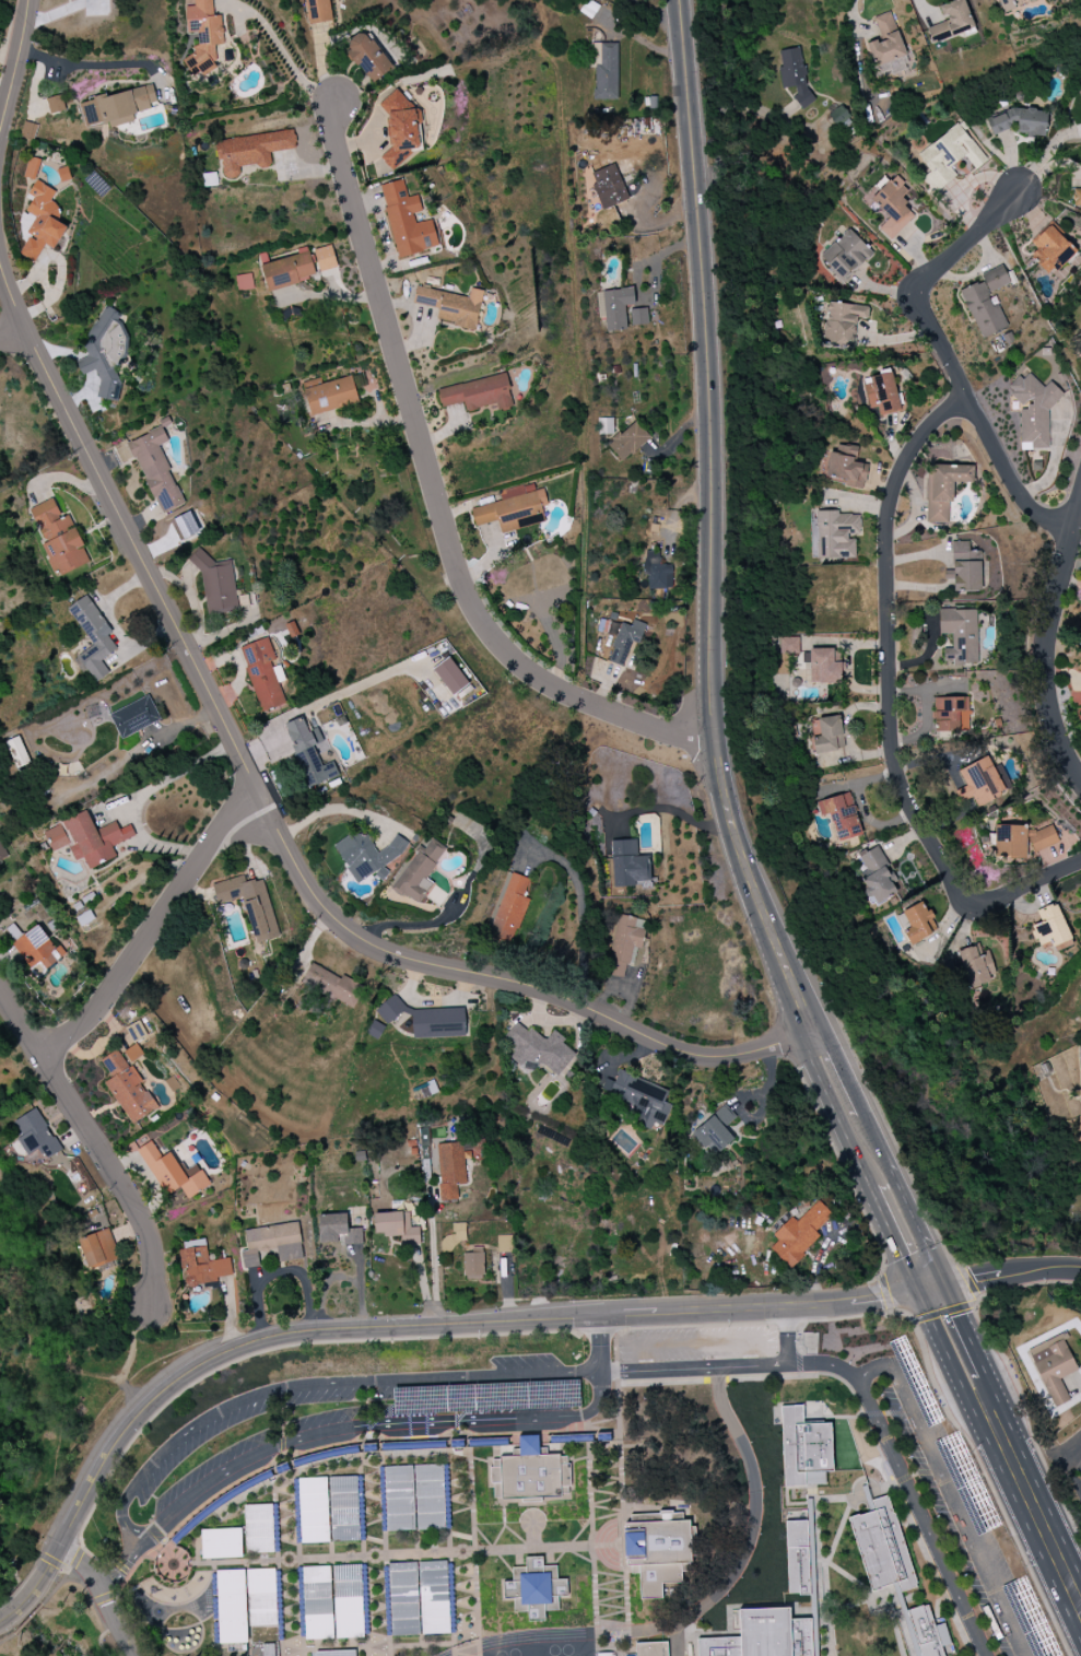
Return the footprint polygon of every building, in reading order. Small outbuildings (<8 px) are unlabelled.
[(196,32),(197,57),(184,58),(185,74),(216,73),(215,45),(224,45),(222,15),(213,16),(212,0),(194,0),(194,6),(185,7),(187,33),(196,32)] [(308,25),(332,21),(328,0),(305,0),(308,25)] [(966,0),(956,0),(940,4),(945,22),(927,27),(931,43),(975,30),(966,0)] [(873,18),(881,38),(865,45),(875,68),(885,64),(889,76),(905,70),(901,60),(908,57),(889,11),(873,18)] [(392,69),(363,30),(346,42),(352,49),(348,52),(371,84),(392,69)] [(595,68),(594,100),(617,100),(618,44),(590,43),(590,68),(595,68)] [(779,51),(782,68),(778,68),(782,89),(793,87),(796,107),(810,105),(801,48),(779,51)] [(79,103),(85,127),(109,122),(110,128),(134,122),(132,113),(158,106),(152,85),(79,103)] [(391,148),(381,156),(392,171),(411,156),(411,149),(419,149),(418,126),(422,123),(421,119),(399,88),(378,104),(389,118),(391,148)] [(49,114),(65,111),(62,95),(46,98),(49,114)] [(37,125),(24,122),(20,137),(34,140),(37,125)] [(987,160),(958,123),(918,155),(931,172),(924,177),(936,192),(956,176),(950,168),(964,156),(975,170),(987,160)] [(296,149),(294,131),(215,139),(217,161),(222,161),(224,179),(240,178),(239,168),(271,165),(270,152),(296,149)] [(23,178),(35,181),(41,160),(29,157),(23,178)] [(591,172),(595,183),(592,184),(601,210),(628,200),(615,164),(591,172)] [(915,215),(905,205),(914,197),(894,176),(871,199),(890,217),(878,229),(890,241),(915,215)] [(20,253),(35,262),(45,245),(54,250),(67,227),(57,222),(63,210),(50,203),(56,191),(36,180),(26,198),(31,201),(24,214),(31,218),(24,232),(30,235),(20,253)] [(397,258),(439,248),(432,220),(415,224),(413,213),(422,211),(418,195),(407,197),(403,180),(380,185),(397,258)] [(1072,189),(1073,208),(1080,208),(1080,189),(1072,189)] [(1076,248),(1049,224),(1031,244),(1036,248),(1029,256),(1051,276),(1076,248)] [(844,281),(872,251),(847,228),(819,258),(844,281)] [(319,272),(337,268),(332,245),(314,250),(319,272)] [(296,250),(297,255),(261,265),(268,291),(316,278),(307,247),(296,250)] [(980,339),(1007,328),(998,305),(992,307),(986,294),(1010,284),(1003,266),(980,275),(982,281),(960,290),(980,339)] [(238,291),(254,288),(251,273),(235,276),(238,291)] [(413,303),(439,308),(436,321),(476,329),(483,291),(470,288),(468,297),(416,287),(413,303)] [(596,291),(598,319),(605,318),(606,332),(626,330),(625,306),(635,305),(633,288),(596,291)] [(869,307),(828,302),(823,342),(853,346),(857,318),(867,319),(869,307)] [(83,344),(88,356),(78,361),(76,363),(82,376),(95,370),(100,381),(97,398),(113,401),(119,398),(121,384),(114,369),(120,366),(126,356),(121,345),(117,343),(113,334),(120,320),(121,314),(104,305),(83,344)] [(632,326),(649,324),(647,308),(630,310),(632,326)] [(437,389),(441,408),(465,403),(467,412),(496,405),(497,411),(513,408),(506,374),(437,389)] [(868,409),(878,408),(878,414),(898,412),(893,374),(864,377),(868,409)] [(303,389),(311,417),(359,403),(351,376),(303,389)] [(1048,449),(1048,412),(1061,397),(1061,392),(1050,381),(1044,387),(1032,377),(1017,377),(1008,386),(1008,394),(1019,404),(1021,444),(1025,443),(1032,449),(1048,449)] [(623,462),(650,437),(635,421),(608,445),(623,462)] [(160,514),(184,504),(159,446),(168,442),(161,427),(128,442),(160,514)] [(867,464),(855,462),(857,447),(830,443),(828,457),(821,456),(819,476),(846,480),(845,487),(863,489),(867,464)] [(974,466),(929,465),(929,523),(950,523),(951,483),(974,483),(974,466)] [(471,508),(475,526),(497,521),(501,533),(545,522),(541,506),(547,505),(544,489),(535,491),(533,483),(499,492),(501,501),(471,508)] [(89,564),(70,515),(61,518),(53,499),(31,508),(45,544),(43,544),(55,577),(89,564)] [(200,533),(190,511),(170,521),(180,542),(200,533)] [(855,558),(854,537),(861,537),(861,512),(816,513),(817,559),(855,558)] [(981,591),(980,551),(966,551),(966,541),(952,542),(953,591),(981,591)] [(673,589),(672,565),(665,565),(665,551),(644,551),(644,575),(648,575),(648,590),(673,589)] [(231,560),(200,564),(207,615),(238,610),(231,560)] [(93,647),(73,658),(82,673),(88,670),(95,682),(110,673),(101,659),(117,650),(109,635),(111,634),(88,595),(68,607),(93,647)] [(939,634),(952,634),(952,649),(944,649),(944,664),(977,663),(976,610),(938,610),(939,634)] [(623,667),(632,641),(639,644),(646,624),(633,620),(630,627),(611,621),(607,633),(616,636),(608,662),(623,667)] [(780,654),(799,654),(798,637),(779,638),(780,654)] [(285,705),(272,662),(275,661),(268,638),(240,646),(259,713),(285,705)] [(833,649),(810,649),(810,683),(843,683),(842,663),(833,663),(833,649)] [(433,668),(451,696),(468,685),(450,657),(433,668)] [(160,722),(150,696),(110,713),(120,738),(160,722)] [(969,698),(934,697),(934,732),(969,732),(969,698)] [(818,718),(820,737),(813,737),(814,753),(844,750),(841,716),(818,718)] [(310,788),(338,775),(332,762),(322,767),(317,754),(328,749),(318,727),(309,732),(302,717),(282,726),(310,788)] [(958,770),(966,786),(956,791),(961,803),(972,798),(976,806),(1005,792),(988,756),(958,770)] [(838,842),(862,835),(849,792),(816,803),(820,817),(829,814),(838,842)] [(95,830),(87,811),(60,821),(76,861),(84,858),(88,869),(117,858),(112,846),(135,837),(130,825),(119,830),(116,822),(95,830)] [(52,852),(69,844),(60,825),(43,833),(52,852)] [(1059,842),(1052,825),(1039,830),(1026,830),(1024,825),(995,825),(995,857),(1025,857),(1034,853),(1059,842)] [(357,884),(375,873),(380,880),(389,875),(383,865),(409,849),(401,836),(375,852),(361,830),(334,847),(357,884)] [(446,850),(426,837),(391,888),(418,906),(433,884),(426,879),(446,850)] [(649,881),(648,856),(637,857),(636,840),(611,841),(613,887),(636,886),(636,881),(649,881)] [(8,859),(0,841),(0,862),(8,859)] [(866,870),(857,875),(870,899),(872,898),(876,905),(900,893),(875,846),(858,855),(866,870)] [(512,945),(528,899),(523,897),(529,879),(511,872),(488,936),(512,945)] [(212,884),(217,905),(243,898),(255,944),(278,938),(264,878),(241,884),(239,877),(212,884)] [(908,925),(901,928),(909,945),(937,932),(923,902),(902,911),(908,925)] [(1042,922),(1031,926),(1039,946),(1050,941),(1054,953),(1074,944),(1056,903),(1037,912),(1042,922)] [(641,949),(647,921),(618,914),(605,975),(625,979),(631,947),(641,949)] [(13,942),(34,976),(60,960),(39,926),(13,942)] [(981,953),(978,944),(957,952),(970,988),(998,978),(988,950),(981,953)] [(352,1011),(364,991),(313,961),(302,981),(352,1011)] [(464,1007),(398,1010),(398,998),(380,999),(381,1019),(404,1018),(404,1021),(412,1021),(413,1039),(465,1037),(464,1007)] [(378,1039),(384,1026),(373,1021),(367,1033),(378,1039)] [(509,1057),(531,1073),(538,1064),(557,1078),(575,1053),(562,1044),(566,1039),(554,1030),(546,1040),(530,1028),(528,1031),(516,1022),(505,1037),(517,1046),(509,1057)] [(105,1083),(132,1125),(157,1109),(118,1049),(101,1060),(112,1078),(105,1083)] [(671,1105),(664,1102),(669,1090),(618,1071),(614,1082),(605,1079),(601,1091),(637,1105),(633,1114),(663,1125),(671,1105)] [(713,1157),(735,1137),(726,1127),(736,1117),(724,1104),(692,1134),(713,1157)] [(47,1159),(61,1151),(36,1108),(14,1121),(23,1136),(17,1139),(27,1156),(40,1148),(47,1159)] [(137,1149),(166,1196),(180,1187),(188,1199),(210,1185),(197,1163),(183,1172),(171,1151),(161,1157),(151,1141),(137,1149)] [(437,1144),(440,1200),(458,1200),(457,1185),(465,1184),(464,1156),(485,1155),(485,1141),(437,1144)] [(821,1237),(816,1231),(832,1216),(818,1201),(796,1222),(791,1217),(772,1235),(778,1241),(770,1248),(788,1268),(821,1237)] [(420,1245),(419,1227),(410,1227),(409,1212),(374,1213),(375,1236),(401,1235),(402,1245),(420,1245)] [(318,1215),(319,1242),(341,1241),(341,1245),(362,1244),(362,1228),(347,1229),(347,1214),(318,1215)] [(245,1229),(247,1251),(241,1251),(243,1268),(259,1266),(258,1251),(277,1249),(278,1262),(302,1259),(299,1223),(245,1229)] [(441,1253),(454,1252),(453,1242),(466,1241),(465,1223),(452,1224),(453,1236),(440,1237),(441,1253)] [(119,1259),(107,1229),(78,1240),(90,1271),(119,1259)] [(512,1236),(497,1236),(498,1253),(512,1253),(512,1236)] [(178,1250),(180,1270),(185,1269),(187,1287),(215,1283),(214,1278),(232,1276),(230,1258),(208,1261),(205,1239),(186,1241),(187,1249),(178,1250)] [(464,1280),(484,1280),(483,1250),(463,1250),(464,1280)] [(1027,1350),(1053,1408),(1069,1401),(1059,1379),(1078,1371),(1061,1334),(1027,1350)] [(831,1423),(803,1424),(802,1406),(780,1407),(784,1486),(826,1485),(826,1472),(833,1472),(831,1423)] [(445,1530),(442,1465),(384,1467),(386,1531),(445,1530)] [(329,1543),(327,1478),(298,1478),(300,1543),(329,1543)] [(849,1518),(869,1591),(898,1583),(901,1592),(916,1588),(890,1495),(871,1501),(874,1511),(849,1518)] [(244,1505),(245,1554),(274,1553),(273,1504),(244,1505)] [(689,1521),(625,1523),(626,1574),(639,1574),(640,1599),(662,1598),(661,1584),(681,1583),(681,1563),(690,1563),(689,1521)] [(807,1521),(785,1522),(788,1595),(809,1594),(807,1521)] [(242,1558),(241,1529),(201,1530),(202,1559),(242,1558)] [(387,1564),(391,1637),(421,1635),(452,1634),(451,1606),(450,1606),(447,1561),(387,1564)] [(330,1566),(302,1567),(305,1640),(333,1639),(330,1566)] [(247,1569),(248,1627),(277,1626),(275,1568),(247,1569)] [(216,1571),(219,1644),(247,1643),(245,1570),(216,1571)] [(905,1610),(899,1584),(890,1586),(899,1626),(904,1625),(911,1655),(945,1655),(953,1654),(947,1623),(933,1626),(929,1605),(905,1610)] [(667,1642),(635,1643),(636,1655),(668,1655),(667,1642)]
